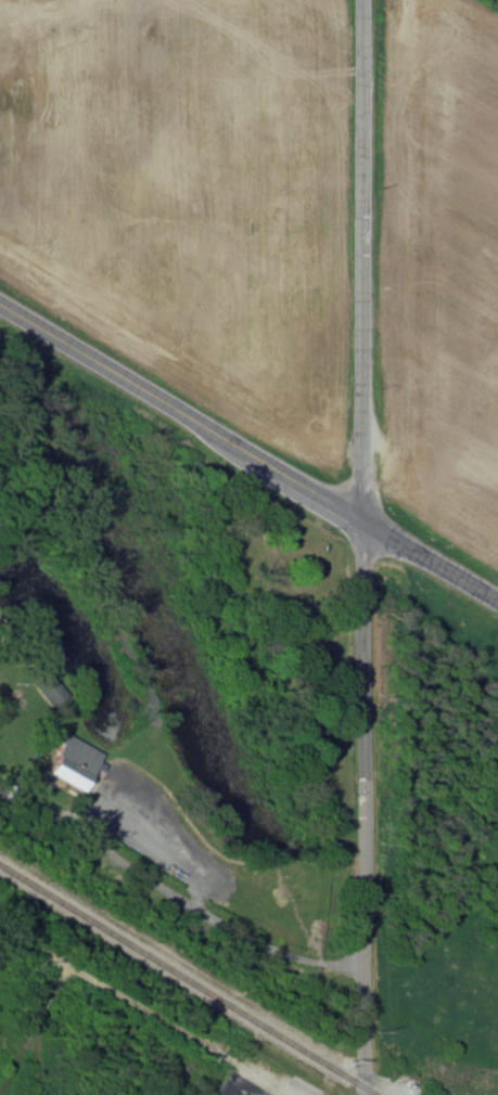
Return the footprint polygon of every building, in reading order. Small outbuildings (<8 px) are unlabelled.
[(44,669),(65,695),(49,707),(28,682),(44,669)] [(64,733),(52,752),(56,755),(43,777),(79,797),(95,769),(100,771),(104,764),(95,760),(100,752),(64,733)]
